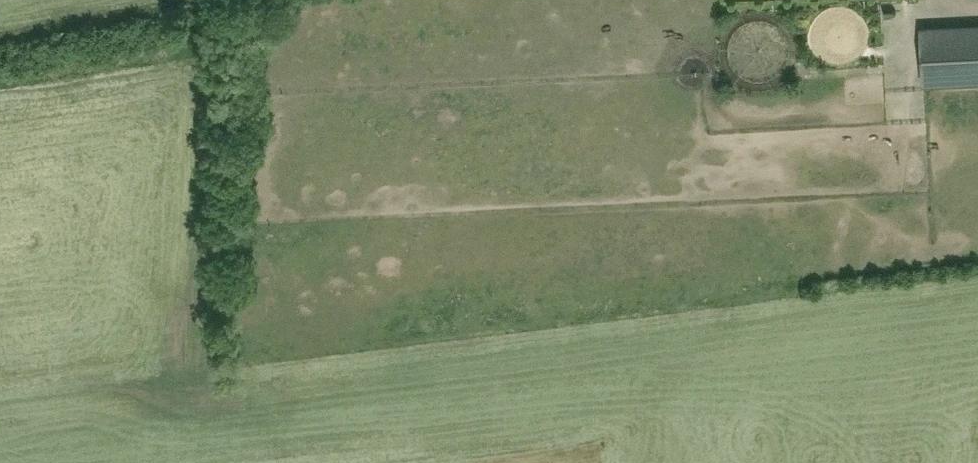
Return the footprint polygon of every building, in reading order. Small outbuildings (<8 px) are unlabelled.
[(977,76),(977,29),(924,32),(926,79),(977,76)]
